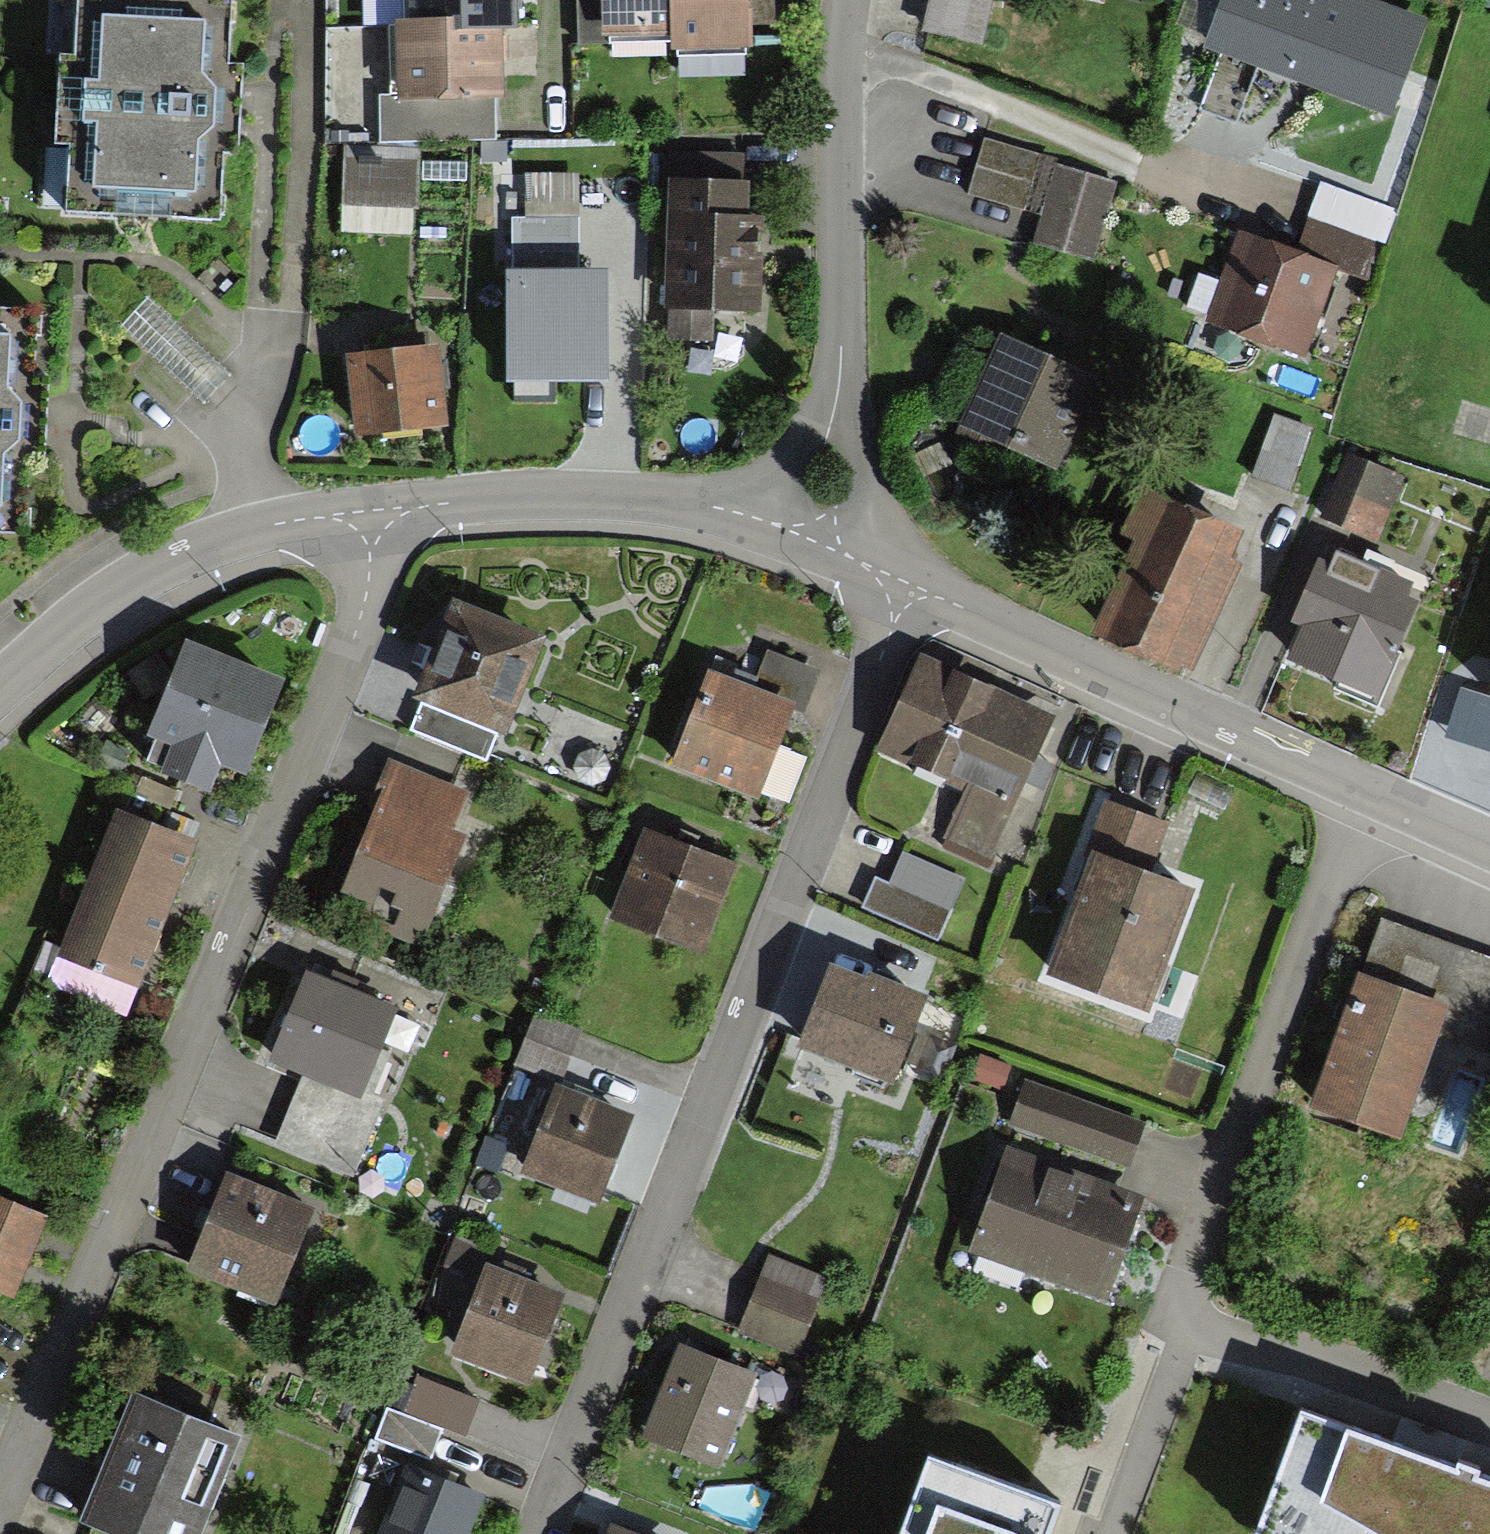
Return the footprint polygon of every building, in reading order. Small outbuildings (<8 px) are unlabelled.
[(223,0),(74,0),(71,57),(55,56),(51,149),(66,149),(63,211),(214,217),(216,149),(231,150),(235,66),(221,66),(223,0)] [(403,27),(504,25),(504,0),(402,0),(403,27)] [(604,38),(677,33),(675,0),(601,0),(604,38)] [(677,33),(678,53),(746,48),(743,0),(675,0),(677,33)] [(1387,111),(1415,34),(1322,0),(1233,0),(1215,48),(1387,111)] [(492,136),(488,26),(385,30),(389,139),(492,136)] [(1090,254),(1109,183),(984,148),(972,193),(1048,214),(1041,241),(1090,254)] [(749,159),(675,158),(672,335),(708,336),(709,307),(746,308),(749,159)] [(413,164),(344,161),(343,211),(411,214),(413,164)] [(518,283),(510,283),(511,389),(604,388),(604,283),(573,283),(573,183),(529,183),(529,227),(517,227),(518,283)] [(1377,213),(1322,192),(1301,248),(1356,269),(1377,213)] [(1329,273),(1243,240),(1211,323),(1297,355),(1329,273)] [(25,307),(0,306),(0,528),(16,529),(18,461),(33,461),(37,378),(23,377),(25,307)] [(961,428),(1050,463),(1083,381),(993,346),(961,428)] [(430,356),(347,364),(353,433),(436,426),(430,356)] [(1250,480),(1280,490),(1299,434),(1269,424),(1250,480)] [(1323,523),(1369,540),(1391,482),(1345,464),(1323,523)] [(1091,638),(1180,673),(1232,541),(1144,506),(1091,638)] [(1292,660),(1377,690),(1409,601),(1324,571),(1292,660)] [(453,613),(407,731),(486,761),(532,644),(453,613)] [(244,773),(273,685),(181,655),(153,741),(173,748),(164,773),(199,785),(207,761),(244,773)] [(816,678),(764,658),(756,680),(807,700),(816,678)] [(1044,713),(925,665),(888,756),(970,789),(948,842),(985,857),(1044,713)] [(705,680),(672,764),(753,795),(785,711),(705,680)] [(464,802),(388,773),(337,903),(413,933),(464,802)] [(1047,968),(1140,1003),(1181,894),(1139,878),(1157,831),(1107,812),(1047,968)] [(183,841),(116,818),(59,985),(126,1008),(183,841)] [(736,875),(646,840),(617,915),(707,950),(736,875)] [(933,940),(955,882),(900,861),(877,918),(933,940)] [(1359,981),(1314,1106),(1398,1136),(1433,1038),(1489,1058),(1489,967),(1396,933),(1376,987),(1359,981)] [(801,1053),(880,1081),(908,1004),(829,975),(801,1053)] [(380,1012),(306,984),(275,1063),(305,1075),(276,1151),(344,1177),(372,1107),(347,1098),(380,1012)] [(1024,1089),(1011,1123),(1117,1163),(1130,1129),(1024,1089)] [(530,1173),(591,1195),(620,1114),(559,1092),(530,1173)] [(494,1170),(502,1148),(489,1143),(482,1165),(494,1170)] [(979,1253),(1098,1295),(1131,1203),(1011,1161),(979,1253)] [(222,1185),(193,1266),(278,1297),(307,1215),(222,1185)] [(0,1206),(0,1287),(9,1290),(33,1217),(0,1206)] [(763,1270),(741,1332),(791,1350),(813,1288),(763,1270)] [(553,1295),(489,1273),(461,1351),(525,1374),(553,1295)] [(747,1379),(679,1355),(648,1442),(716,1466),(747,1379)] [(475,1409),(412,1385),(403,1411),(465,1434),(475,1409)] [(86,1517),(131,1533),(194,1533),(229,1441),(129,1403),(86,1517)] [(370,1439),(429,1461),(440,1433),(381,1411),(370,1439)] [(1299,1412),(1255,1533),(1489,1533),(1489,1480),(1299,1412)] [(925,1460),(898,1533),(1044,1533),(1054,1507),(925,1460)] [(474,1502),(401,1474),(378,1533),(461,1533),(474,1502)]
